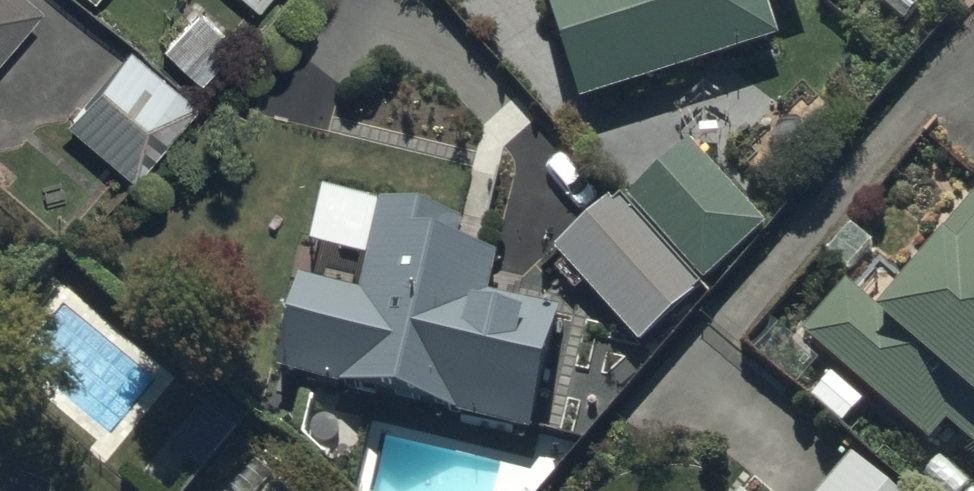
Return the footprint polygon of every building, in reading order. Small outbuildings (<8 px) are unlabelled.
[(28,0),(0,0),(0,35),(28,0)] [(157,35),(200,69),(232,29),(195,0),(186,0),(157,35)] [(579,95),(778,33),(769,3),(777,0),(549,0),(579,95)] [(122,37),(60,108),(125,163),(186,91),(122,37)] [(620,195),(700,281),(764,223),(686,135),(620,195)] [(637,337),(700,281),(620,195),(613,188),(552,243),(637,337)] [(800,330),(927,438),(944,418),(973,443),(973,189),(876,304),(846,278),(800,330)] [(459,215),(381,197),(358,286),(294,272),(273,369),(529,426),(556,303),(516,294),(521,271),(491,265),(497,241),(456,232),(459,215)]
